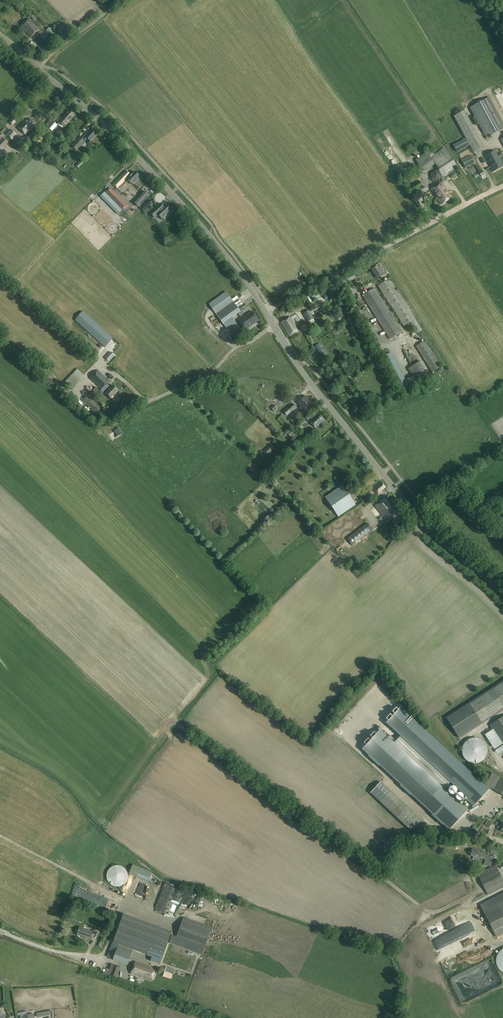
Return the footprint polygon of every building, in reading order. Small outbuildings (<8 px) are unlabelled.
[(34,21),(38,16),(32,10),(28,15),(34,21)] [(31,37),(40,29),(30,19),(21,26),(31,37)] [(62,24),(55,29),(62,37),(69,32),(62,24)] [(38,46),(32,52),(37,57),(43,51),(38,46)] [(470,108),(486,138),(502,129),(502,122),(489,97),(470,108)] [(64,117),(62,119),(59,123),(64,127),(69,121),(74,115),(69,111),(64,117)] [(12,125),(17,119),(14,117),(9,123),(12,125)] [(18,128),(25,134),(34,124),(27,118),(18,128)] [(52,131),(57,125),(52,120),(47,126),(52,131)] [(16,134),(11,130),(7,135),(12,139),(16,134)] [(88,132),(84,136),(83,138),(86,140),(87,139),(90,141),(96,135),(91,130),(89,133),(88,132)] [(43,139),(39,135),(31,144),(35,148),(43,139)] [(380,135),(374,138),(388,163),(392,160),(390,155),(392,154),(380,135)] [(422,144),(427,140),(425,136),(419,140),(422,144)] [(80,144),(84,140),(80,137),(71,146),(76,151),(81,145),(80,144)] [(474,154),(484,148),(480,141),(470,146),(474,154)] [(444,148),(430,157),(426,152),(415,160),(424,172),(435,165),(444,178),(449,174),(458,168),(444,148)] [(502,166),(495,150),(485,156),(493,172),(502,166)] [(19,153),(5,168),(10,172),(24,157),(19,153)] [(474,163),(470,155),(461,161),(465,168),(474,163)] [(130,175),(126,171),(113,185),(116,188),(125,178),(131,184),(139,177),(133,171),(130,175)] [(411,195),(423,187),(419,180),(407,188),(411,195)] [(452,198),(442,183),(440,180),(436,182),(438,185),(437,186),(436,185),(435,186),(435,187),(431,189),(441,205),(452,198)] [(104,193),(122,211),(127,205),(109,187),(104,193)] [(146,192),(140,198),(144,201),(149,195),(146,192)] [(160,203),(157,206),(150,213),(155,218),(158,215),(163,220),(171,212),(165,205),(163,207),(160,203)] [(386,273),(383,267),(380,263),(372,268),(373,269),(372,270),(377,277),(379,276),(380,277),(386,273)] [(390,279),(378,286),(403,327),(416,319),(394,284),(393,284),(390,279)] [(389,340),(402,332),(374,288),(362,295),(389,340)] [(240,312),(240,311),(234,304),(226,292),(209,304),(226,329),(235,322),(232,318),(240,312)] [(360,307),(364,305),(359,297),(355,300),(360,307)] [(234,304),(240,311),(244,308),(247,307),(244,303),(243,304),(240,300),(234,304)] [(329,315),(323,306),(319,308),(325,318),(329,315)] [(308,322),(314,319),(309,310),(303,313),(308,322)] [(75,320),(105,347),(113,338),(83,311),(75,320)] [(252,312),(239,321),(245,330),(258,321),(252,312)] [(289,336),(298,330),(298,331),(302,329),(303,331),(309,329),(306,324),(306,323),(305,322),(303,324),(303,325),(301,326),(300,325),(296,327),(291,317),(281,323),(289,336)] [(432,373),(441,367),(425,341),(416,347),(432,373)] [(324,359),(328,355),(319,344),(315,347),(324,359)] [(401,345),(395,347),(399,357),(400,357),(402,364),(408,362),(401,345)] [(111,352),(105,358),(109,362),(115,356),(111,352)] [(395,353),(393,354),(399,366),(401,364),(395,353)] [(416,382),(427,376),(419,362),(408,369),(416,382)] [(77,369),(67,381),(75,388),(85,377),(77,369)] [(443,369),(437,372),(439,378),(446,376),(443,369)] [(113,385),(111,387),(107,384),(110,381),(99,370),(89,379),(101,390),(100,390),(104,395),(106,393),(111,398),(119,391),(113,385)] [(94,397),(100,391),(96,387),(90,393),(94,397)] [(96,414),(102,408),(88,395),(83,401),(96,414)] [(298,403),(302,406),(300,408),(304,412),(306,409),(305,408),(311,404),(308,401),(310,400),(306,396),(298,403)] [(287,416),(296,407),(293,404),(283,412),(287,416)] [(294,424),(303,416),(297,410),(288,418),(294,424)] [(316,428),(325,420),(318,413),(309,421),(316,428)] [(278,418),(286,427),(290,423),(282,414),(278,418)] [(300,428),(306,422),(303,418),(296,424),(300,428)] [(108,434),(113,440),(123,433),(118,427),(108,434)] [(271,445),(265,450),(268,454),(275,448),(271,445)] [(382,493),(381,491),(386,487),(381,481),(372,488),(378,496),(382,493)] [(338,517),(355,505),(342,486),(325,497),(338,517)] [(386,520),(396,513),(385,499),(375,506),(386,520)] [(367,523),(347,538),(352,545),(372,530),(367,523)] [(469,704),(446,719),(459,738),(502,709),(502,682),(469,704)] [(400,709),(387,723),(468,798),(466,800),(471,805),(473,803),(475,805),(491,788),(502,796),(502,780),(500,778),(497,782),(496,782),(489,780),(486,784),(484,787),(400,709)] [(490,726),(492,730),(496,737),(502,747),(502,717),(490,726)] [(462,808),(379,731),(363,749),(450,829),(468,810),(464,806),(465,805),(463,803),(461,805),(463,807),(462,808)] [(394,743),(444,789),(449,783),(400,737),(394,743)] [(462,749),(462,751),(462,752),(462,754),(463,755),(463,756),(464,758),(465,759),(466,760),(467,761),(468,762),(469,762),(470,763),(472,763),(473,763),(474,763),(476,763),(477,763),(479,763),(480,762),(481,762),(482,761),(483,760),(484,759),(485,758),(486,756),(486,755),(487,754),(487,752),(487,751),(487,749),(487,748),(486,747),(486,745),(485,744),(484,743),(483,742),(482,741),(481,740),(480,739),(479,739),(477,738),(476,738),(474,738),(473,738),(472,738),(470,739),(469,739),(468,740),(467,741),(466,742),(465,743),(464,744),(463,745),(463,747),(462,748),(462,749)] [(387,788),(377,799),(412,832),(422,821),(387,788)] [(486,817),(493,820),(496,814),(500,816),(502,811),(502,809),(496,805),(493,812),(490,810),(486,817)] [(494,854),(487,852),(472,849),(471,856),(485,859),(484,865),(490,866),(491,866),(494,854)] [(129,873),(148,882),(152,872),(133,864),(129,873)] [(497,868),(495,865),(477,874),(488,895),(502,887),(502,880),(497,868)] [(122,867),(120,866),(118,866),(116,866),(114,866),(112,867),(111,868),(109,869),(108,871),(107,873),(107,875),(107,877),(107,879),(108,881),(109,882),(111,884),(112,885),(114,886),(116,886),(118,886),(120,886),(122,885),(123,884),(125,883),(126,882),(127,880),(128,878),(128,876),(128,874),(127,872),(126,870),(125,869),(123,868),(122,867)] [(139,883),(133,905),(140,907),(146,885),(139,883)] [(163,884),(153,917),(161,919),(171,886),(163,884)] [(203,895),(199,901),(208,905),(211,899),(203,895)] [(210,906),(215,908),(216,905),(221,907),(223,900),(213,897),(210,906)] [(502,933),(502,901),(483,911),(496,937),(502,933)] [(108,957),(120,961),(128,964),(133,949),(161,959),(171,932),(128,916),(117,944),(113,943),(108,957)] [(169,942),(202,954),(212,928),(184,918),(176,938),(172,936),(169,942)] [(93,930),(93,932),(79,927),(77,935),(90,940),(91,937),(95,938),(97,932),(93,930)] [(486,960),(450,974),(452,980),(456,978),(456,980),(488,967),(486,960)] [(155,969),(135,962),(131,974),(151,981),(155,969)] [(116,978),(120,967),(112,964),(110,970),(107,968),(105,974),(116,978)] [(498,985),(462,1001),(464,1006),(498,991),(497,988),(499,987),(498,985)]
